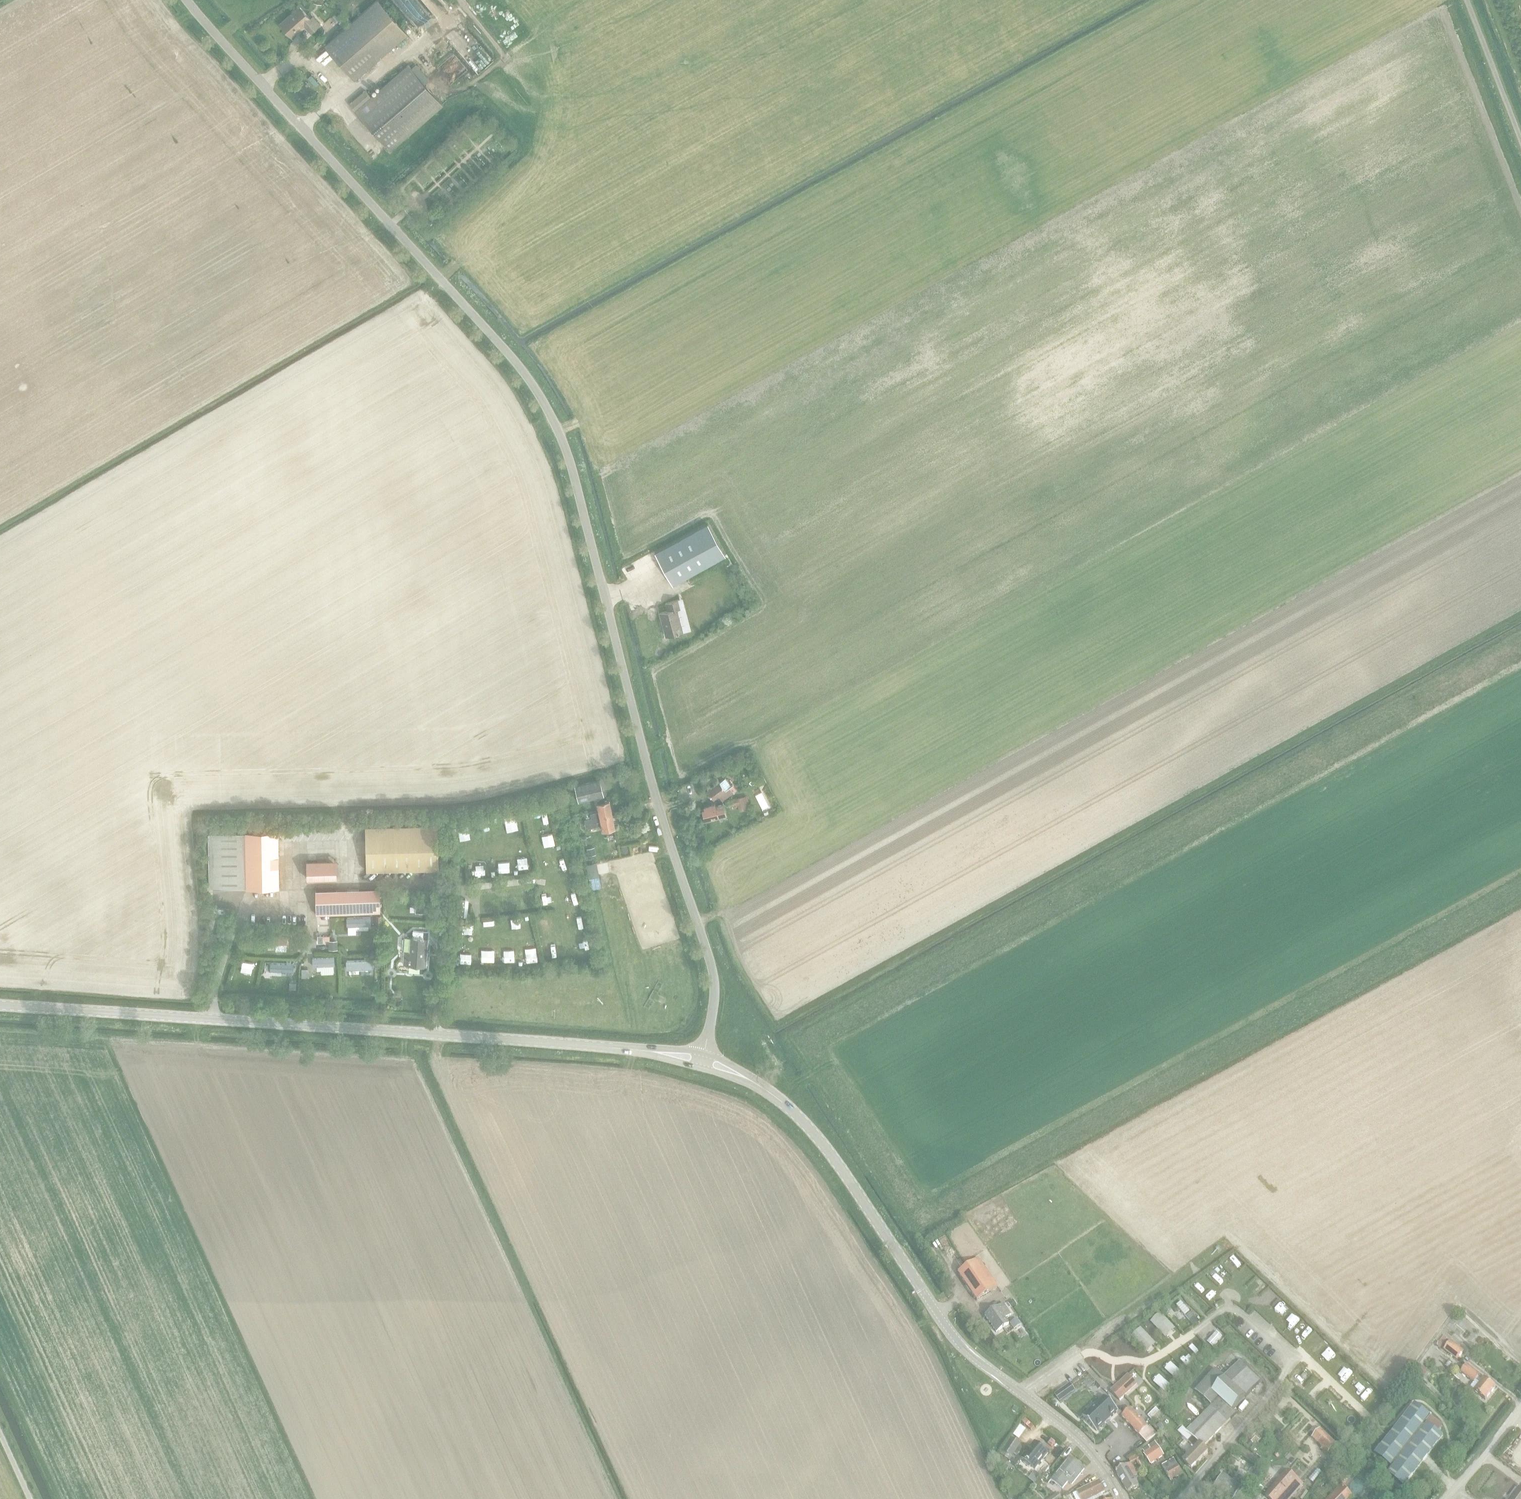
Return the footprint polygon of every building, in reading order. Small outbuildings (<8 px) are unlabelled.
[(354,79),(407,33),(379,0),(376,0),(325,45),(354,79)] [(313,16),(310,18),(298,5),(292,10),(293,11),(280,23),(291,36),(304,24),(311,31),(319,23),(313,16)] [(408,64),(370,96),(366,90),(350,103),(390,151),(443,105),(408,64)] [(427,216),(423,219),(428,225),(432,221),(427,216)] [(653,554),(670,586),(723,557),(706,525),(653,554)] [(658,614),(664,636),(681,632),(675,610),(680,609),(678,601),(664,605),(666,612),(658,614)] [(574,784),(578,798),(603,792),(600,777),(574,784)] [(719,796),(722,800),(733,791),(729,786),(731,785),(725,777),(706,792),(713,800),(719,796)] [(739,810),(746,809),(742,796),(725,801),(726,806),(737,804),(739,810)] [(590,817),(611,812),(608,798),(594,801),(596,811),(589,813),(590,817)] [(701,810),(704,821),(725,815),(724,809),(722,803),(703,808),(704,810),(701,810)] [(611,812),(590,817),(590,818),(584,819),(585,825),(588,827),(601,824),(601,827),(614,825),(611,812)] [(364,823),(366,867),(439,864),(437,820),(364,823)] [(208,833),(209,886),(279,886),(279,831),(246,831),(246,833),(208,833)] [(306,859),(306,878),(336,877),(335,858),(306,859)] [(315,888),(316,914),(379,911),(378,885),(315,888)] [(360,924),(360,926),(365,926),(365,924),(368,923),(368,917),(348,917),(348,924),(360,924)] [(402,963),(425,964),(427,931),(421,931),(421,936),(408,935),(408,947),(403,947),(402,963)] [(267,936),(267,944),(287,943),(286,935),(267,936)] [(337,942),(329,943),(329,935),(318,935),(319,943),(321,947),(321,951),(329,951),(329,949),(337,948),(337,942)] [(957,1272),(977,1300),(997,1286),(978,1258),(957,1272)] [(983,1317),(995,1334),(1007,1326),(1004,1321),(1010,1317),(1002,1305),(983,1317)] [(1217,1331),(1207,1342),(1213,1348),(1222,1337),(1217,1331)] [(1444,1350),(1457,1360),(1463,1352),(1451,1342),(1444,1350)] [(1211,1408),(1227,1424),(1237,1414),(1234,1411),(1246,1399),(1244,1397),(1260,1380),(1240,1361),(1224,1378),(1215,1370),(1196,1390),(1211,1405),(1210,1407),(1211,1408)] [(1474,1391),(1485,1400),(1495,1387),(1466,1364),(1460,1372),(1474,1382),(1470,1387),(1475,1390),(1474,1391)] [(1110,1390),(1119,1400),(1137,1383),(1128,1374),(1110,1390)] [(1090,1385),(1082,1376),(1078,1380),(1085,1389),(1090,1385)] [(1059,1393),(1055,1395),(1059,1401),(1063,1398),(1059,1393)] [(1083,1417),(1096,1431),(1118,1411),(1105,1396),(1083,1417)] [(1427,1423),(1424,1426),(1423,1425),(1430,1416),(1415,1403),(1375,1454),(1391,1466),(1393,1463),(1395,1464),(1387,1474),(1403,1486),(1443,1436),(1427,1423)] [(1203,1448),(1227,1424),(1211,1408),(1187,1433),(1203,1448)] [(1149,1427),(1147,1429),(1130,1410),(1122,1418),(1146,1444),(1156,1435),(1149,1427)] [(1003,1451),(1013,1460),(1018,1454),(1015,1452),(1021,1445),(1013,1438),(1003,1451)] [(1183,1463),(1191,1470),(1208,1453),(1193,1438),(1189,1443),(1196,1449),(1183,1463)] [(1031,1465),(1036,1468),(1047,1454),(1036,1445),(1025,1459),(1026,1460),(1024,1463),(1029,1467),(1031,1465)] [(1150,1465),(1163,1457),(1156,1447),(1150,1451),(1148,1448),(1143,1452),(1145,1454),(1143,1455),(1150,1465)] [(1141,1469),(1145,1467),(1138,1454),(1127,1461),(1129,1464),(1116,1472),(1129,1493),(1138,1488),(1133,1479),(1137,1477),(1130,1465),(1137,1461),(1141,1469)] [(1068,1482),(1072,1484),(1084,1469),(1069,1457),(1051,1480),(1062,1489),(1068,1482)] [(1162,1466),(1170,1481),(1182,1474),(1174,1460),(1162,1466)] [(1270,1498),(1280,1498),(1296,1481),(1288,1473),(1267,1497),(1270,1498)] [(1231,1498),(1234,1498),(1242,1488),(1238,1485),(1223,1475),(1215,1488),(1231,1498)] [(1245,1481),(1253,1488),(1257,1482),(1248,1476),(1245,1481)] [(1081,1498),(1090,1498),(1105,1492),(1099,1481),(1077,1492),(1081,1498)] [(1353,1497),(1342,1486),(1328,1498),(1351,1498),(1353,1497)] [(1518,1488),(1510,1498),(1520,1498),(1520,1490),(1518,1488)]
